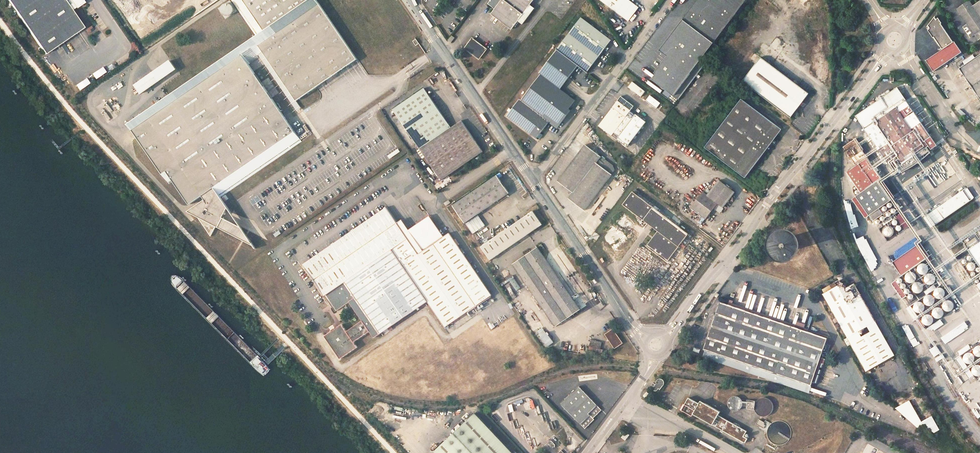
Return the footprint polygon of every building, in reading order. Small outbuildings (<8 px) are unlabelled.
[(45,55),(85,27),(74,11),(85,4),(82,0),(7,0),(45,55)] [(303,142),(250,65),(260,58),(257,55),(262,51),(297,102),(357,61),(315,0),(231,0),(256,37),(128,126),(168,184),(172,182),(189,206),(202,197),(205,202),(192,210),(210,238),(216,227),(218,228),(223,218),(228,207),(221,196),(303,142)] [(532,0),(492,0),(487,6),(494,11),(490,17),(511,32),(518,22),(534,1),(532,0)] [(629,20),(635,12),(633,10),(638,4),(632,0),(602,0),(629,20)] [(745,0),(698,0),(683,20),(660,51),(667,57),(650,79),(674,97),(714,44),(745,0)] [(967,28),(963,31),(970,40),(974,37),(978,43),(979,41),(979,0),(972,0),(956,11),(959,16),(967,28)] [(221,5),(220,7),(219,9),(219,11),(219,13),(220,15),(222,16),(224,16),(226,16),(228,15),(230,14),(231,12),(231,10),(230,8),(229,6),(228,5),(225,4),(223,4),(221,5)] [(581,19),(537,76),(539,77),(574,103),(577,99),(562,88),(579,65),(588,72),(611,42),(581,19)] [(953,44),(942,29),(940,25),(937,19),(934,22),(933,20),(927,28),(930,33),(930,34),(940,49),(941,51),(927,61),(935,73),(962,54),(954,43),(953,44)] [(478,60),(485,51),(472,41),(465,50),(472,55),(478,60)] [(260,58),(296,112),(301,108),(297,102),(262,51),(257,55),(260,58)] [(742,81),(790,117),(809,93),(760,56),(742,81)] [(960,70),(979,99),(979,57),(960,70)] [(172,60),(136,85),(141,93),(178,68),(172,60)] [(96,79),(107,72),(103,66),(92,73),(96,79)] [(80,90),(91,83),(87,77),(76,85),(80,90)] [(539,77),(520,102),(518,101),(506,116),(536,139),(548,123),(556,130),(570,113),(567,111),(574,103),(539,77)] [(628,85),(641,95),(645,89),(632,79),(628,85)] [(393,109),(440,180),(482,152),(461,121),(451,127),(425,88),(393,109)] [(865,131),(907,102),(898,90),(856,118),(865,131)] [(659,99),(651,93),(647,99),(654,105),(659,99)] [(706,146),(745,177),(777,135),(770,131),(775,124),(742,97),(706,146)] [(619,98),(599,124),(612,133),(614,130),(619,133),(618,135),(629,142),(646,119),(637,112),(636,113),(630,109),(631,108),(619,98)] [(935,143),(907,102),(865,131),(893,171),(935,143)] [(777,135),(782,129),(775,124),(770,131),(777,135)] [(857,140),(844,148),(852,160),(864,153),(865,152),(857,140)] [(567,194),(583,206),(610,172),(607,169),(612,163),(585,142),(557,178),(571,189),(567,194)] [(392,154),(398,149),(395,145),(389,149),(392,154)] [(858,169),(869,161),(864,153),(852,160),(858,169)] [(858,169),(849,175),(860,192),(882,180),(869,161),(858,169)] [(929,175),(936,186),(946,180),(938,169),(929,175)] [(500,172),(451,205),(466,227),(478,218),(471,208),(508,184),(500,172)] [(884,179),(855,199),(868,217),(871,214),(876,220),(885,214),(881,208),(897,197),(884,179)] [(720,209),(731,194),(716,183),(705,197),(700,194),(689,209),(704,220),(715,206),(720,209)] [(975,197),(968,187),(925,217),(932,226),(975,197)] [(686,234),(632,191),(622,204),(656,231),(645,245),(665,261),(686,234)] [(373,334),(426,298),(443,324),(489,293),(447,231),(442,235),(421,249),(416,252),(395,221),(385,207),(303,262),(334,308),(348,298),(361,316),(346,327),(341,320),(335,324),(332,327),(325,331),(341,354),(358,342),(355,337),(369,328),(373,334)] [(532,211),(480,247),(489,260),(542,225),(541,223),(547,219),(539,208),(533,212),(532,211)] [(428,214),(407,228),(421,249),(442,235),(428,214)] [(242,227),(223,218),(218,228),(253,243),(242,227)] [(395,221),(416,252),(421,249),(407,228),(400,218),(395,221)] [(776,259),(778,260),(780,261),(782,261),(784,261),(786,261),(788,261),(790,261),(792,260),(794,259),(796,258),(797,256),(798,255),(800,253),(801,251),(801,249),(802,247),(802,245),(802,243),(801,241),(801,239),(800,237),(799,235),(798,234),(796,232),(795,231),(793,230),(791,229),(789,229),(787,228),(785,228),(783,228),(781,229),(779,229),(777,230),(775,231),(774,233),(772,234),(771,236),(770,238),(769,240),(769,242),(768,244),(769,246),(769,248),(769,250),(770,252),(771,254),(773,256),(774,257),(776,259)] [(979,265),(979,229),(963,241),(979,265)] [(880,230),(877,233),(883,243),(887,241),(880,230)] [(904,274),(931,255),(922,242),(895,261),(904,274)] [(580,310),(538,249),(512,266),(554,327),(580,310)] [(946,277),(941,270),(937,273),(941,280),(946,277)] [(929,294),(938,287),(936,285),(927,291),(929,294)] [(952,286),(948,289),(954,299),(958,296),(952,286)] [(851,346),(867,374),(893,359),(874,325),(877,324),(862,298),(854,302),(848,290),(839,287),(824,296),(848,340),(861,333),(864,338),(851,346)] [(704,349),(810,384),(826,337),(720,302),(704,349)] [(621,344),(612,331),(604,336),(613,350),(621,344)] [(548,332),(541,337),(549,347),(556,341),(548,332)] [(957,358),(971,378),(975,376),(961,355),(957,358)] [(559,406),(587,427),(595,416),(593,414),(600,405),(574,385),(559,406)] [(688,396),(682,411),(748,441),(751,435),(748,433),(749,430),(721,417),(724,410),(702,401),(702,402),(688,396)] [(730,408),(744,408),(744,397),(730,397),(730,408)] [(747,400),(747,413),(774,413),(773,399),(747,400)] [(941,431),(933,416),(922,421),(911,401),(895,409),(927,435),(932,432),(935,434),(941,431)] [(474,414),(434,452),(512,452),(474,414)] [(770,424),(759,418),(756,424),(767,430),(770,424)]
